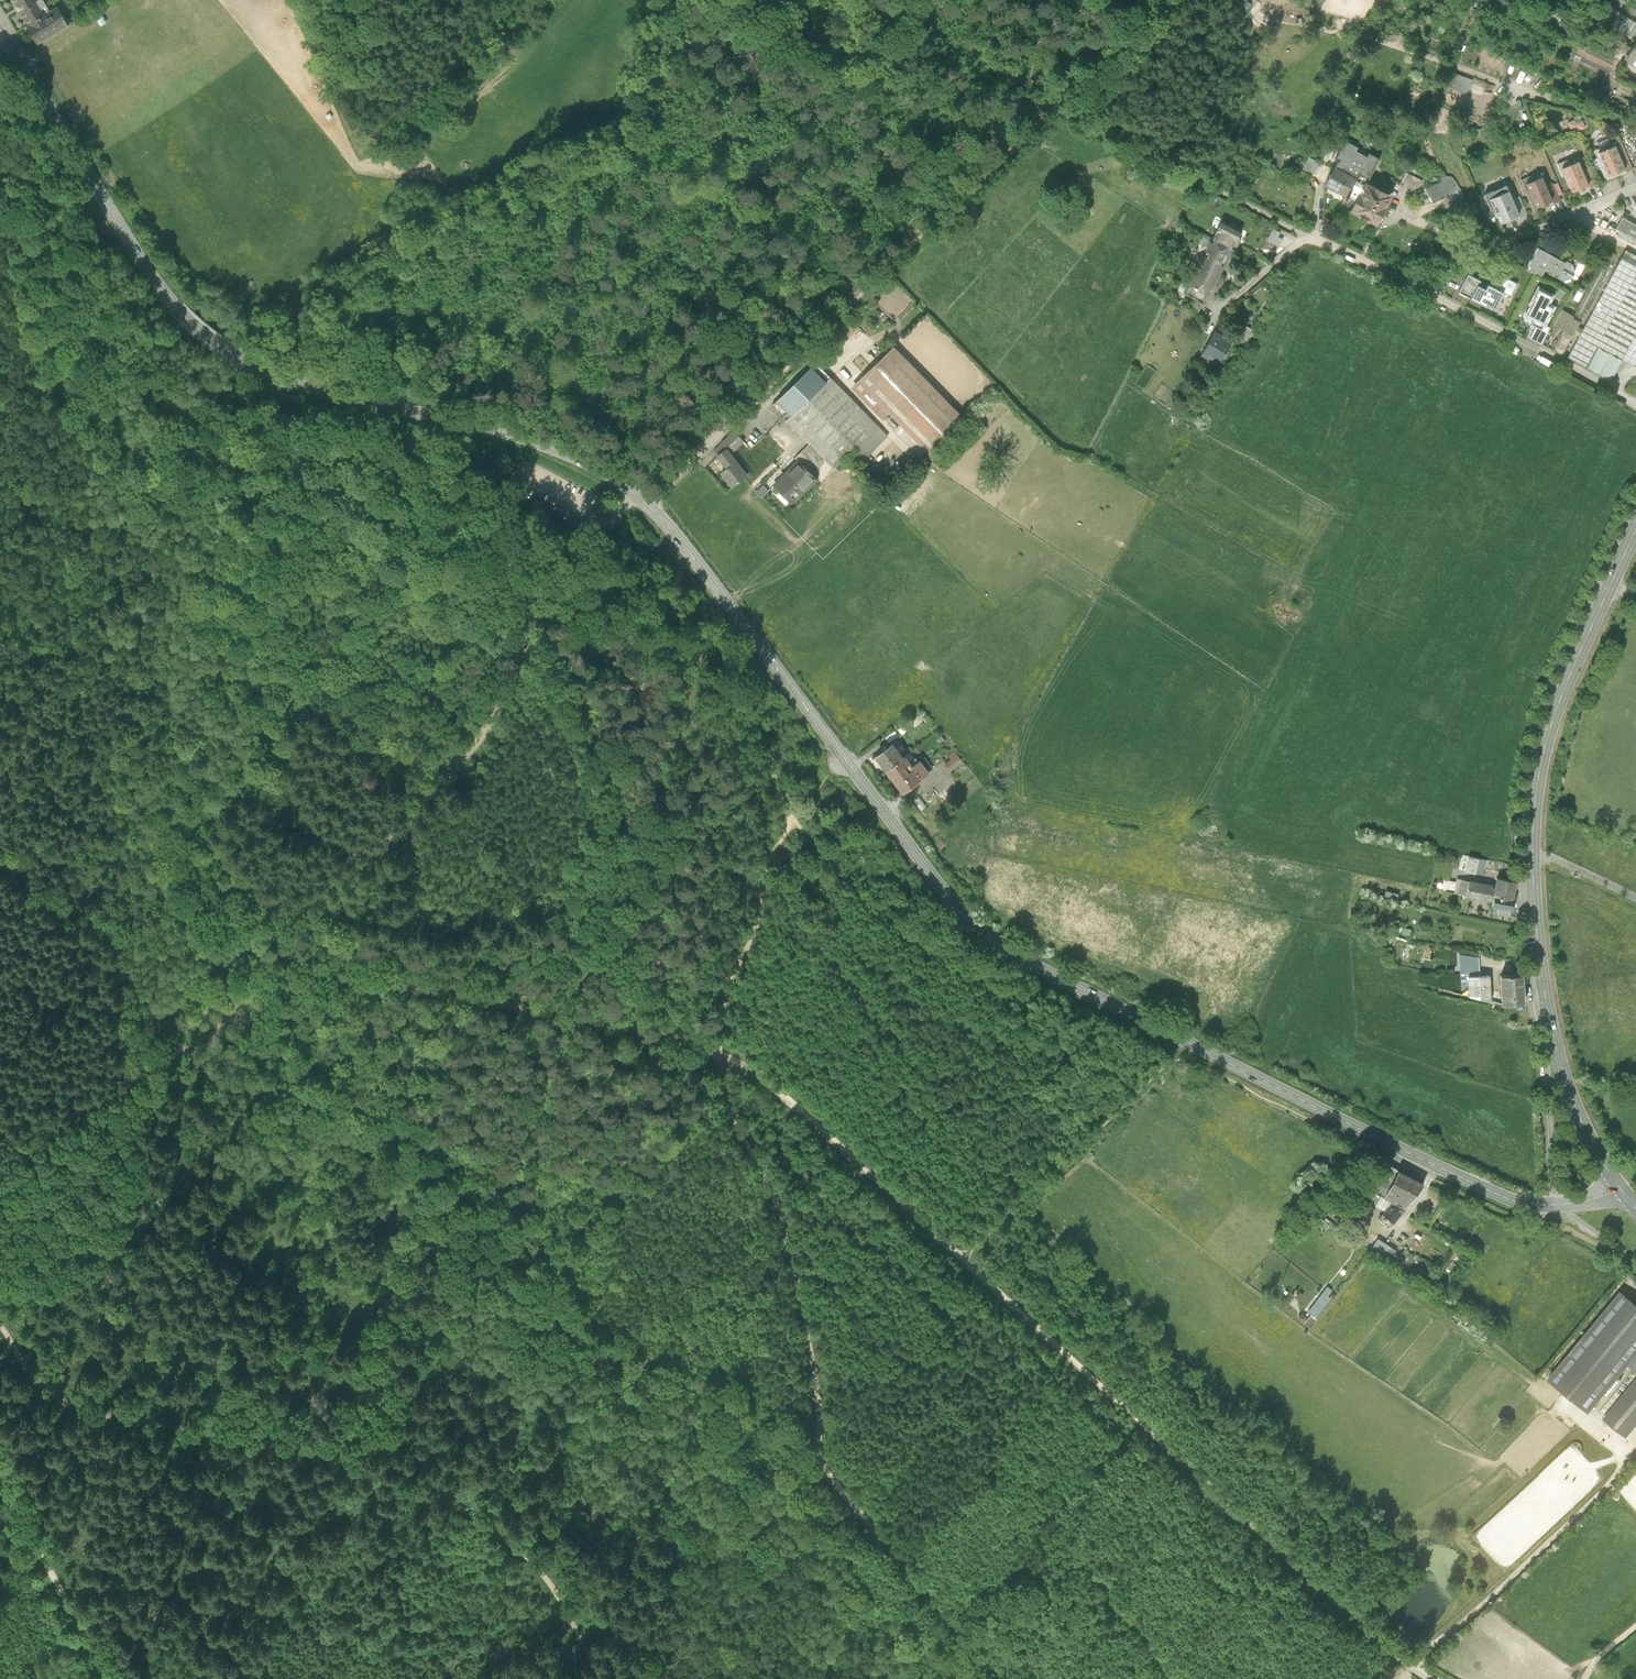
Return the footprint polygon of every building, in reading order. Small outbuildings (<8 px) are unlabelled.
[(58,6),(45,14),(37,0),(14,0),(29,26),(26,28),(37,45),(69,25),(58,6)] [(1610,9),(1601,23),(1631,40),(1635,33),(1635,24),(1610,9)] [(1625,60),(1635,67),(1635,43),(1625,60)] [(1617,62),(1579,44),(1571,62),(1608,80),(1617,62)] [(1622,96),(1616,110),(1635,118),(1635,102),(1622,96)] [(1615,146),(1597,153),(1607,181),(1626,174),(1615,146)] [(1314,172),(1319,161),(1310,156),(1304,167),(1314,172)] [(1578,164),(1560,171),(1571,197),(1589,190),(1578,164)] [(1355,183),(1332,170),(1321,190),(1344,203),(1355,183)] [(1419,191),(1424,176),(1408,172),(1404,186),(1419,191)] [(1435,186),(1442,196),(1458,184),(1451,174),(1435,186)] [(1541,179),(1524,187),(1535,212),(1552,205),(1541,179)] [(1392,201),(1363,187),(1348,218),(1376,232),(1392,201)] [(1501,227),(1520,219),(1507,191),(1486,200),(1492,215),(1495,213),(1501,227)] [(1246,227),(1223,216),(1190,281),(1213,292),(1246,227)] [(1622,217),(1615,229),(1609,225),(1607,230),(1624,240),(1626,238),(1635,244),(1635,225),(1622,217)] [(1567,265),(1536,250),(1526,271),(1542,279),(1546,271),(1560,278),(1567,265)] [(1626,252),(1568,358),(1612,382),(1635,338),(1635,258),(1626,252)] [(1479,282),(1467,276),(1458,295),(1470,300),(1478,284),(1479,282)] [(1470,300),(1469,302),(1495,315),(1504,296),(1478,284),(1470,300)] [(1552,306),(1533,296),(1519,321),(1539,332),(1552,306)] [(1563,353),(1578,318),(1559,309),(1552,325),(1562,330),(1553,349),(1563,353)] [(1236,336),(1218,326),(1201,356),(1219,366),(1236,336)] [(969,416),(894,341),(850,384),(925,459),(969,416)] [(890,434),(816,358),(769,402),(843,479),(890,434)] [(748,472),(728,444),(711,456),(731,484),(748,472)] [(819,478),(799,457),(774,481),(795,502),(819,478)] [(765,496),(772,489),(766,483),(758,490),(765,496)] [(875,757),(886,771),(903,758),(893,744),(875,757)] [(886,771),(902,793),(929,773),(920,761),(913,766),(906,756),(903,758),(886,771)] [(945,789),(938,794),(945,802),(952,797),(945,789)] [(1487,858),(1463,853),(1460,869),(1483,874),(1487,858)] [(1519,880),(1497,876),(1495,884),(1493,900),(1492,905),(1514,909),(1519,880)] [(1495,884),(1456,877),(1454,894),(1493,900),(1495,884)] [(1462,974),(1479,973),(1478,953),(1458,954),(1460,983),(1463,983),(1462,974)] [(1523,973),(1499,975),(1501,1004),(1525,1003),(1523,973)] [(1490,975),(1468,976),(1469,994),(1491,1000),(1490,975)] [(1424,1184),(1385,1163),(1371,1190),(1374,1192),(1369,1200),(1386,1211),(1380,1220),(1386,1225),(1390,1219),(1394,1222),(1424,1184)] [(1371,1247),(1392,1253),(1394,1244),(1373,1238),(1371,1247)] [(1325,1284),(1319,1291),(1326,1297),(1332,1289),(1325,1284)] [(1629,1366),(1635,1372),(1635,1302),(1622,1290),(1548,1379),(1590,1414),(1629,1366)] [(1317,1292),(1305,1311),(1315,1317),(1327,1299),(1317,1292)] [(1604,1419),(1628,1438),(1635,1429),(1635,1379),(1604,1419)]
